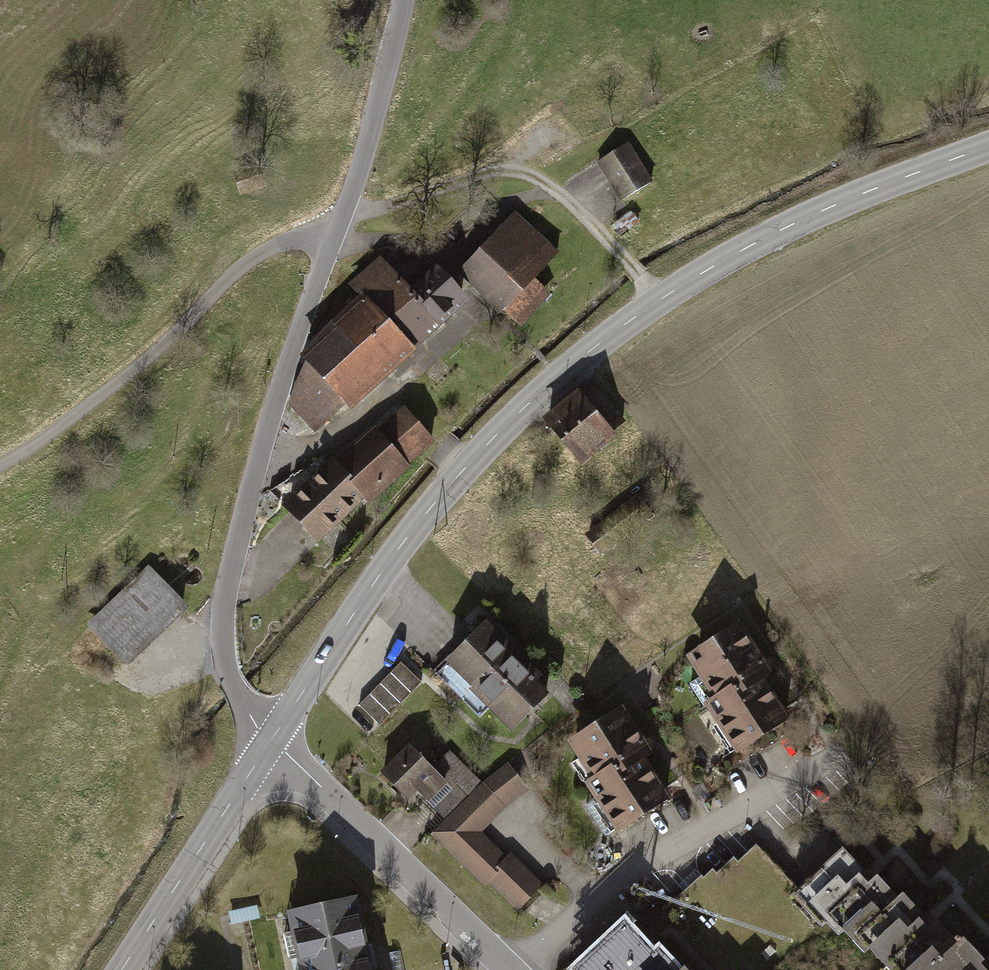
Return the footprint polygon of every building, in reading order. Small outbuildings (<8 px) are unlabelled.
[(623,206),(657,184),(631,144),(597,165),(623,206)] [(461,265),(520,327),(552,296),(537,280),(561,256),(514,210),(461,265)] [(639,226),(633,217),(612,231),(618,240),(639,226)] [(380,312),(415,282),(388,250),(353,279),(366,294),(380,312)] [(415,282),(449,322),(473,301),(440,262),(415,282)] [(415,282),(380,312),(413,351),(449,322),(415,282)] [(380,312),(366,294),(305,353),(285,408),(314,440),(413,351),(380,312)] [(562,401),(601,450),(621,434),(581,386),(562,401)] [(601,450),(562,401),(541,418),(581,467),(601,450)] [(401,404),(283,505),(320,551),(436,442),(401,404)] [(192,606),(149,566),(90,623),(131,664),(192,606)] [(773,658),(748,618),(687,655),(713,697),(703,703),(734,755),(796,717),(763,665),(773,658)] [(512,730),(555,687),(490,622),(446,665),(512,730)] [(423,683),(401,661),(355,708),(376,729),(423,683)] [(655,747),(627,704),(571,740),(594,776),(586,781),(619,832),(677,795),(648,751),(655,747)] [(434,763),(412,740),(378,772),(417,813),(449,782),(468,801),(483,787),(448,750),(434,763)] [(518,913),(548,885),(516,852),(510,858),(485,831),(529,789),(506,765),(483,787),(468,801),(429,838),(478,889),(487,881),(518,913)] [(834,923),(852,943),(900,901),(879,878),(875,881),(843,845),(791,891),(825,930),(834,923)] [(910,969),(947,969),(979,942),(967,929),(959,936),(939,913),(931,921),(907,895),(900,901),(852,943),(861,954),(869,947),(890,969),(908,969),(909,969),(910,969)] [(297,969),(373,969),(358,897),(285,912),(297,969)] [(658,956),(654,959),(623,923),(569,967),(572,969),(670,969),(658,956)] [(979,942),(947,969),(988,969),(988,954),(979,942)]
